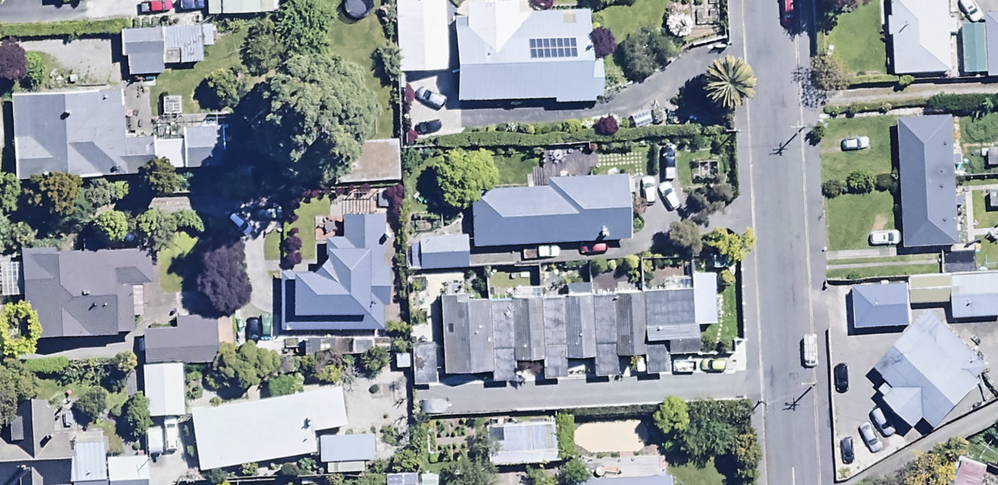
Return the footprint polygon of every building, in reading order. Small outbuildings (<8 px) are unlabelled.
[(205,16),(273,13),(272,0),(204,0),(205,16)] [(395,70),(445,68),(443,0),(392,0),(395,70)] [(454,97),(552,95),(552,101),(592,100),(592,94),(599,93),(598,54),(588,54),(586,6),(516,8),(516,0),(470,0),(470,9),(452,10),(454,97)] [(948,17),(947,0),(892,0),(893,15),(887,15),(888,33),(894,32),(896,71),(951,69),(949,32),(959,31),(958,17),(948,17)] [(982,11),(983,22),(962,23),(964,71),(986,70),(986,76),(997,76),(997,10),(982,11)] [(208,24),(116,27),(117,54),(124,54),(125,74),(138,74),(138,91),(160,90),(159,64),(209,62),(208,24)] [(181,170),(179,138),(152,139),(152,133),(121,135),(118,84),(7,91),(12,175),(181,170)] [(899,117),(904,245),(957,243),(952,115),(899,117)] [(179,138),(181,170),(227,168),(224,121),(178,124),(179,138)] [(467,189),(470,244),(626,237),(624,174),(544,177),(545,186),(467,189)] [(278,266),(278,328),(382,330),(382,304),(388,305),(388,263),(380,263),(381,213),(339,213),(339,236),(323,236),(323,253),(311,267),(278,266)] [(417,234),(418,267),(466,266),(465,233),(417,234)] [(27,309),(27,336),(132,333),(131,313),(141,312),(140,283),(147,283),(146,248),(103,249),(103,237),(77,238),(77,249),(19,250),(20,309),(27,309)] [(907,274),(908,303),(951,301),(952,318),(997,316),(997,270),(907,274)] [(478,291),(439,293),(441,370),(489,368),(490,382),(514,381),(513,360),(537,359),(538,377),(567,376),(566,359),(591,358),(592,376),(618,375),(617,355),(642,354),(643,374),(666,373),(666,356),(696,354),(695,318),(691,318),(690,274),(660,276),(661,290),(538,295),(538,284),(510,285),(510,297),(479,298),(478,291)] [(410,382),(433,381),(429,293),(416,294),(418,342),(408,343),(410,382)] [(990,367),(929,307),(873,363),(888,378),(877,388),(913,424),(923,413),(933,424),(990,367)] [(140,328),(141,363),(215,360),(214,315),(174,316),(174,327),(140,328)] [(179,364),(139,365),(141,417),(181,415),(179,364)] [(336,381),(185,409),(197,473),(313,452),(309,431),(344,425),(336,381)] [(100,456),(99,430),(49,432),(47,393),(3,395),(5,434),(0,434),(0,484),(103,484),(100,456)] [(483,427),(486,466),(558,460),(555,421),(483,427)] [(371,433),(316,435),(317,464),(325,464),(325,475),(363,474),(362,460),(372,460),(371,433)] [(960,453),(951,484),(980,484),(986,460),(960,453)] [(144,454),(100,456),(103,484),(145,484),(144,454)] [(384,484),(414,484),(414,474),(383,475),(384,484)] [(668,474),(567,479),(567,484),(668,484),(668,474)]
